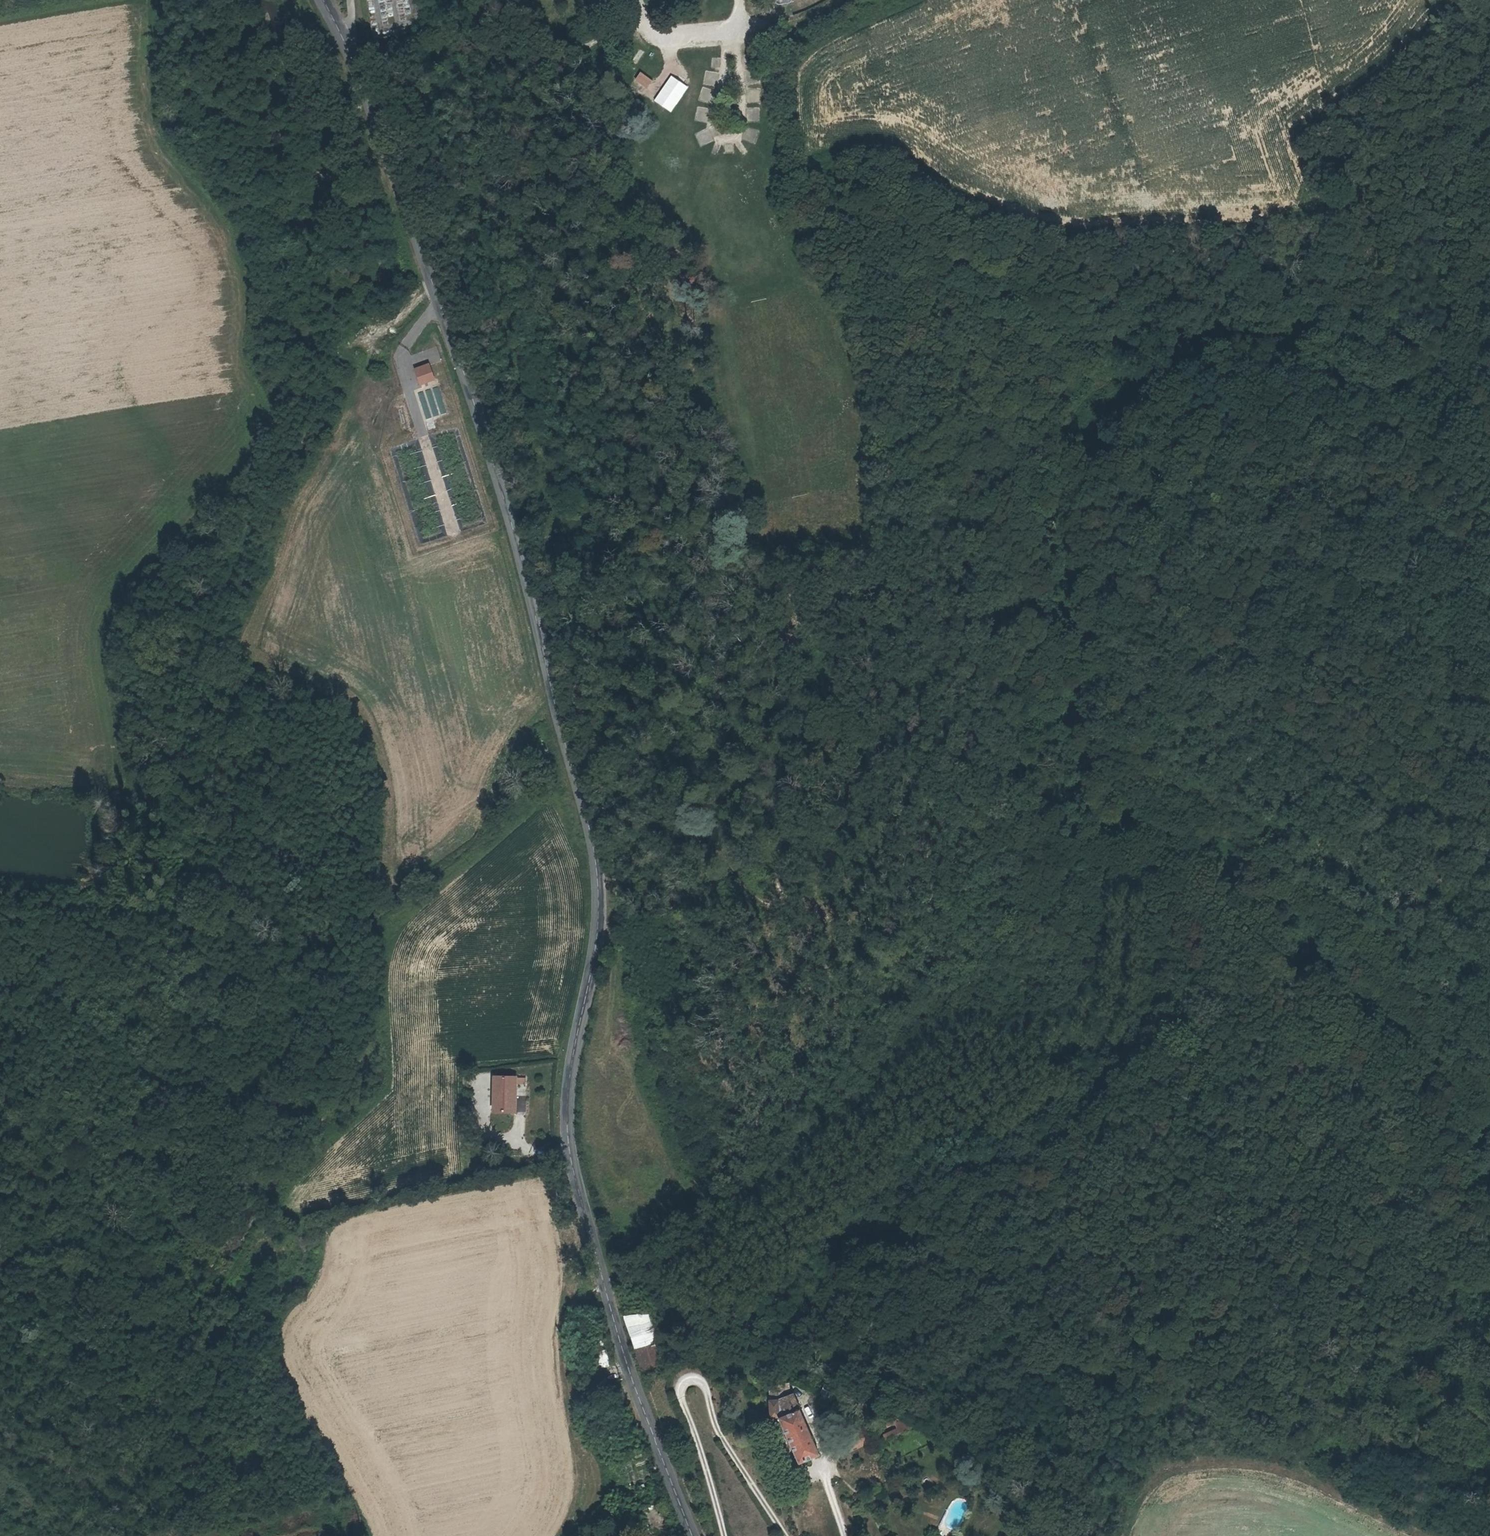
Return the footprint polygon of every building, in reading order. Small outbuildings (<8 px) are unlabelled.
[(645,88),(651,80),(640,71),(633,80),(645,88)] [(653,101),(671,113),(688,87),(670,75),(653,101)] [(412,368),(418,385),(434,379),(428,362),(412,368)] [(524,1110),(525,1073),(504,1073),(503,1109),(524,1110)] [(656,1369),(676,1362),(658,1311),(638,1317),(656,1369)] [(821,1379),(823,1373),(810,1368),(808,1374),(821,1379)] [(769,1402),(790,1445),(811,1435),(780,1371),(766,1378),(769,1383),(761,1382),(758,1399),(769,1402)] [(891,1438),(909,1428),(900,1412),(882,1422),(891,1438)]
